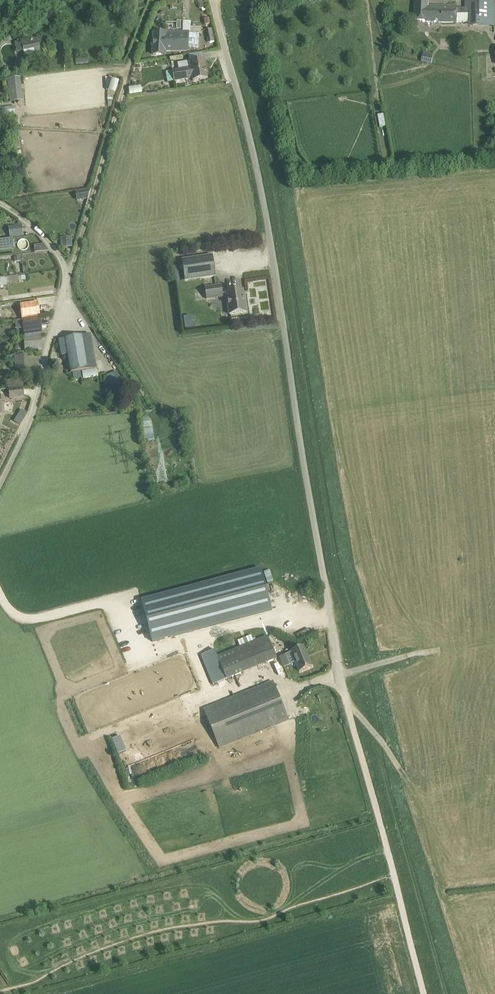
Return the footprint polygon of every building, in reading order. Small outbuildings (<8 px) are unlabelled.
[(456,21),(470,21),(470,22),(489,22),(490,10),(490,0),(476,0),(476,8),(456,9),(456,6),(427,7),(427,0),(416,0),(416,6),(414,21),(456,21)] [(154,33),(153,55),(166,55),(166,52),(187,52),(188,48),(198,48),(199,35),(199,34),(190,34),(188,34),(188,33),(183,33),(166,34),(166,33),(154,33)] [(22,42),(25,56),(41,53),(38,38),(22,42)] [(421,52),(419,61),(429,63),(432,54),(421,52)] [(179,70),(172,71),(174,81),(193,78),(193,81),(208,78),(205,60),(204,60),(195,62),(190,62),(191,68),(179,70)] [(7,79),(10,103),(23,101),(21,78),(7,79)] [(108,79),(106,91),(115,92),(117,80),(108,79)] [(128,95),(140,93),(139,86),(127,88),(128,95)] [(16,115),(15,108),(0,109),(0,117),(16,115)] [(76,192),(77,201),(88,199),(91,190),(76,192)] [(8,227),(10,238),(23,236),(23,232),(22,225),(8,227)] [(61,238),(61,248),(73,247),(72,237),(61,238)] [(44,245),(34,246),(35,253),(49,251),(44,245)] [(182,260),(185,281),(216,276),(213,255),(182,260)] [(204,287),(206,300),(224,297),(222,285),(204,287)] [(226,292),(230,315),(246,312),(243,290),(226,292)] [(191,316),(182,317),(184,329),(196,328),(196,322),(192,323),(191,316)] [(23,320),(25,337),(42,335),(40,318),(23,320)] [(66,339),(71,373),(95,369),(90,341),(89,335),(66,339)] [(24,338),(26,351),(43,350),(42,337),(24,338)] [(15,356),(17,371),(28,370),(27,355),(15,356)] [(8,381),(9,389),(24,388),(24,379),(8,381)] [(22,410),(19,415),(24,419),(28,413),(22,410)] [(142,418),(144,428),(151,427),(149,417),(142,418)] [(261,570),(142,601),(152,641),(271,610),(261,570)] [(268,637),(218,657),(227,679),(277,659),(268,637)] [(291,651),(299,672),(312,666),(304,646),(291,651)] [(204,710),(219,748),(289,720),(273,682),(204,710)] [(297,707),(300,715),(309,711),(306,704),(297,707)]
